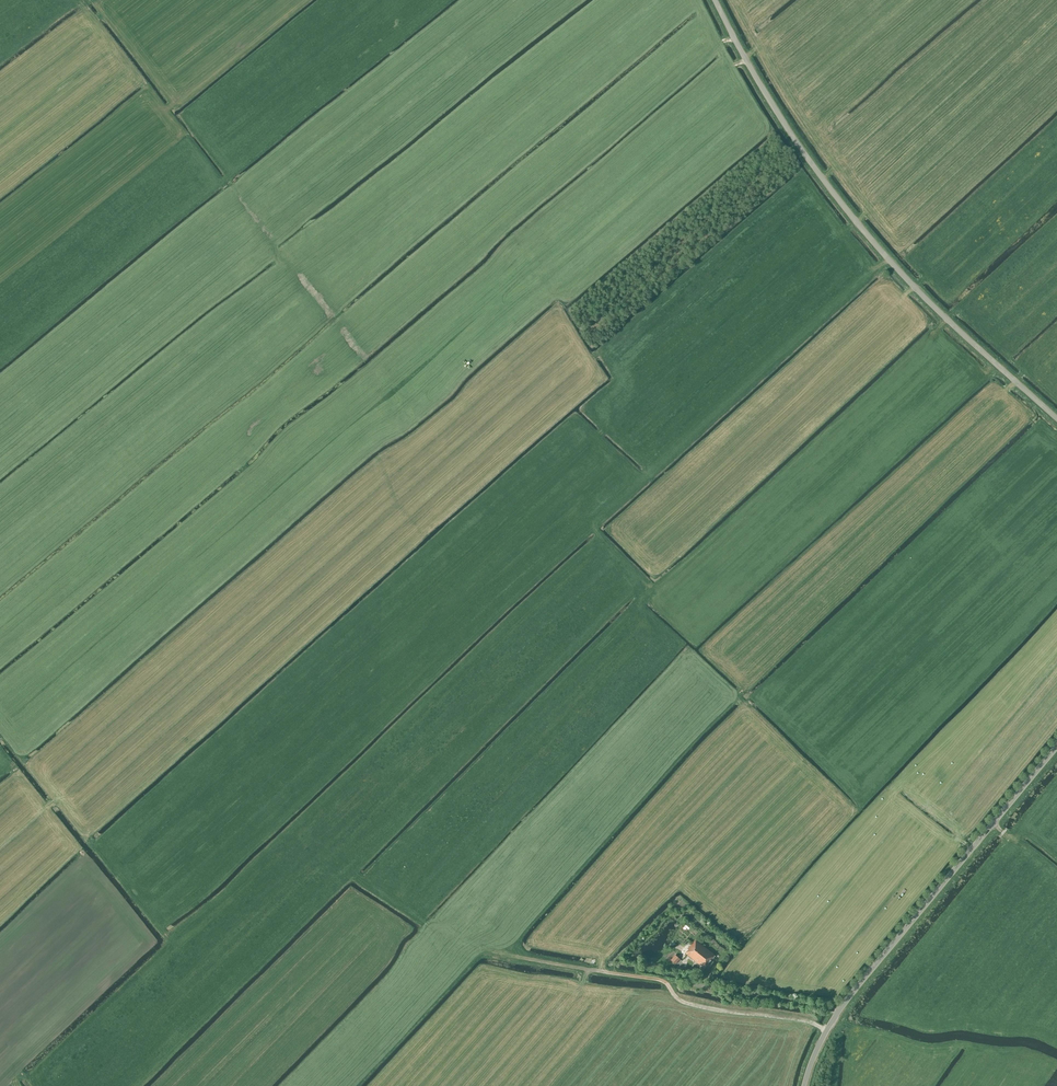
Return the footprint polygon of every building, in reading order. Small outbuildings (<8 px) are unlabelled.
[(705,969),(716,954),(696,939),(691,945),(690,944),(689,945),(690,946),(688,949),(685,953),(701,966),(700,968),(703,970),(704,968),(705,969)] [(670,960),(675,964),(679,959),(675,955),(670,960)]
